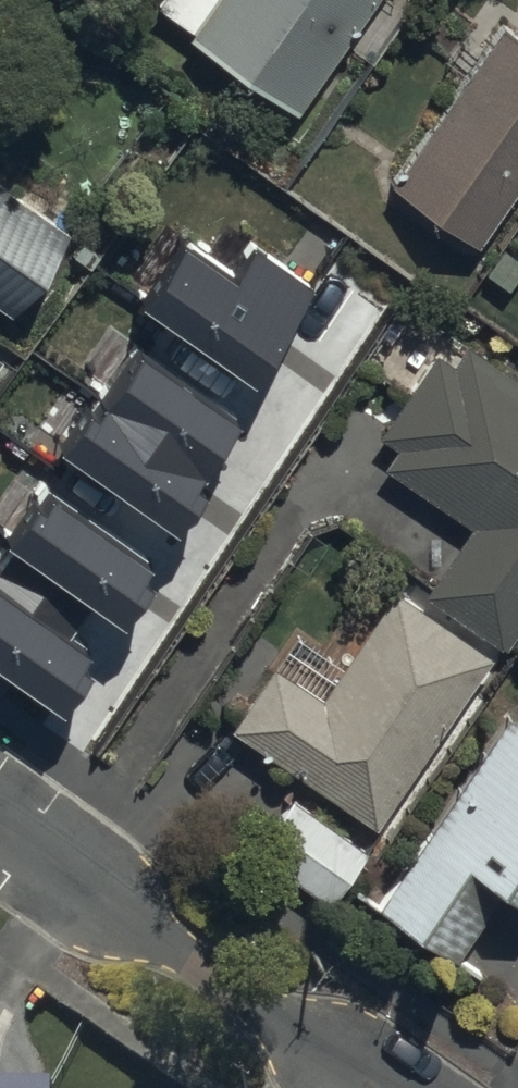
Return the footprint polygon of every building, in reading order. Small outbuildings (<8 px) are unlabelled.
[(185,36),(293,110),(370,0),(211,0),(185,36)] [(475,238),(517,176),(517,31),(503,21),(393,181),(475,238)] [(12,314),(72,227),(0,178),(0,306),(12,314)] [(312,289),(259,251),(237,283),(187,248),(143,311),(260,390),(312,289)] [(471,523),(424,591),(504,646),(517,626),(517,377),(467,342),(453,362),(434,349),(373,436),(392,449),(383,463),(471,523)] [(209,503),(198,495),(244,431),(139,356),(66,459),(182,540),(209,503)] [(46,495),(8,549),(17,555),(0,580),(0,673),(67,719),(102,668),(72,647),(94,614),(127,636),(167,578),(46,495)] [(276,755),(375,823),(491,654),(393,587),(318,695),(273,663),(231,724),(276,755)] [(515,717),(381,910),(444,954),(496,880),(517,895),(517,720),(515,717)] [(252,855),(327,906),(366,849),(291,797),(252,855)]
